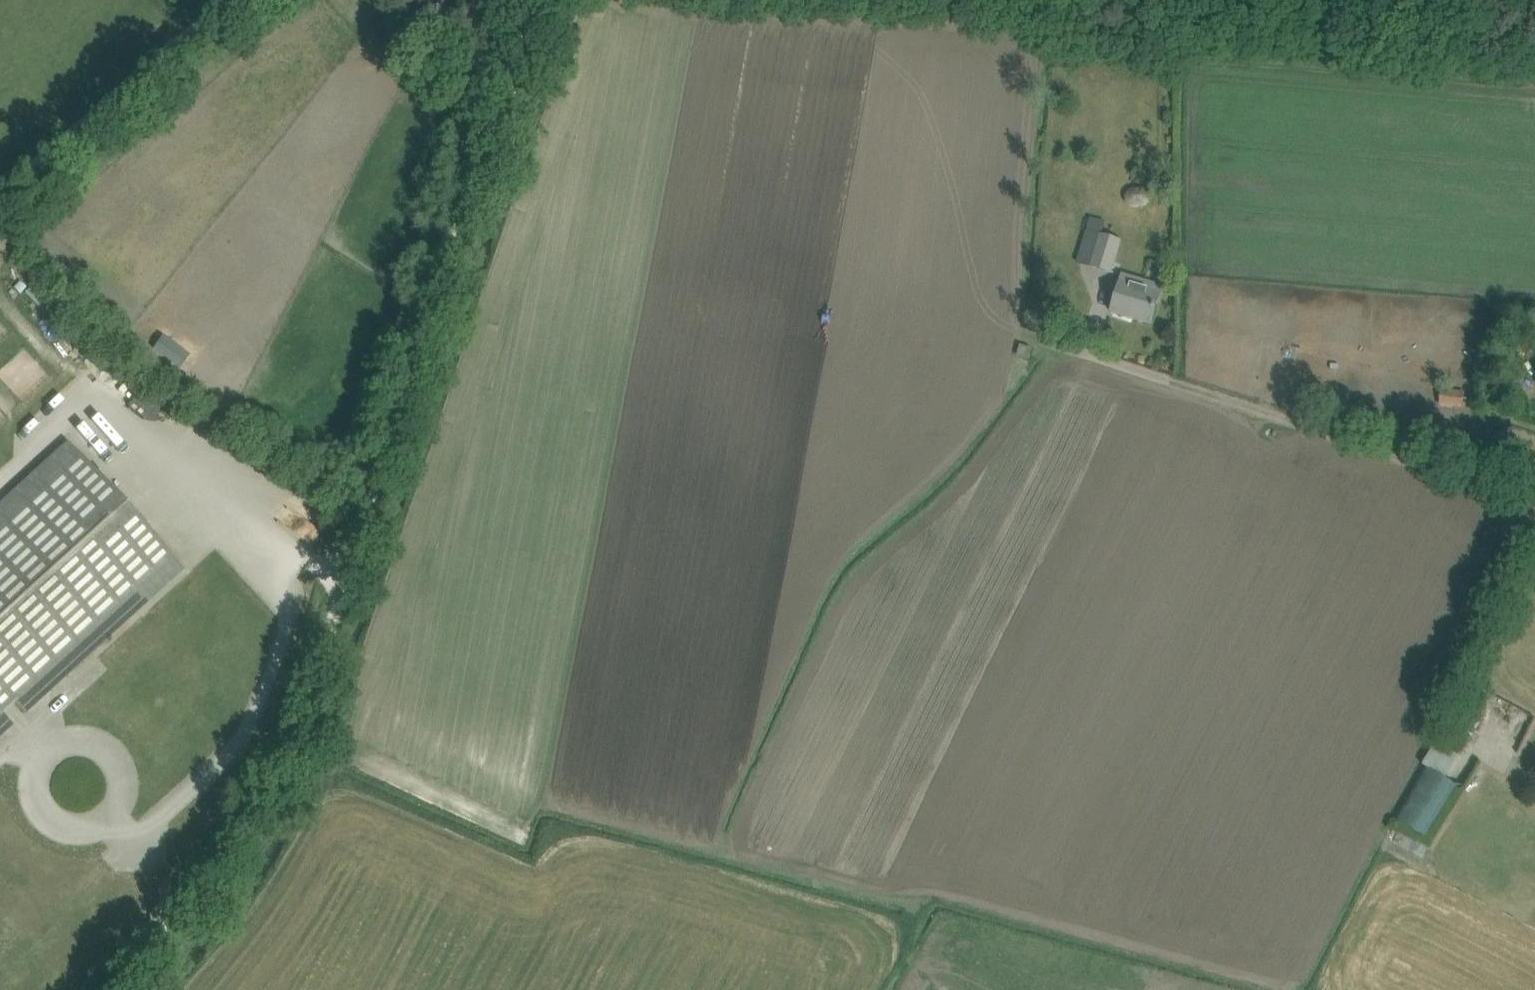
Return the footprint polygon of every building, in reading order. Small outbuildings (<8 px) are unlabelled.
[(1134,207),(1143,206),(1147,202),(1149,197),(1149,193),(1147,190),(1145,188),(1140,187),(1130,189),(1127,192),(1125,197),(1126,202),(1129,206),(1134,207)] [(1105,221),(1090,217),(1077,261),(1112,272),(1122,239),(1102,233),(1105,221)] [(1122,274),(1111,312),(1151,324),(1162,286),(1122,274)] [(110,634),(105,629),(177,564),(72,448),(0,514),(0,735),(12,724),(2,713),(13,703),(23,714),(110,634)] [(1434,742),(1460,757),(1483,718),(1457,703),(1434,742)]
